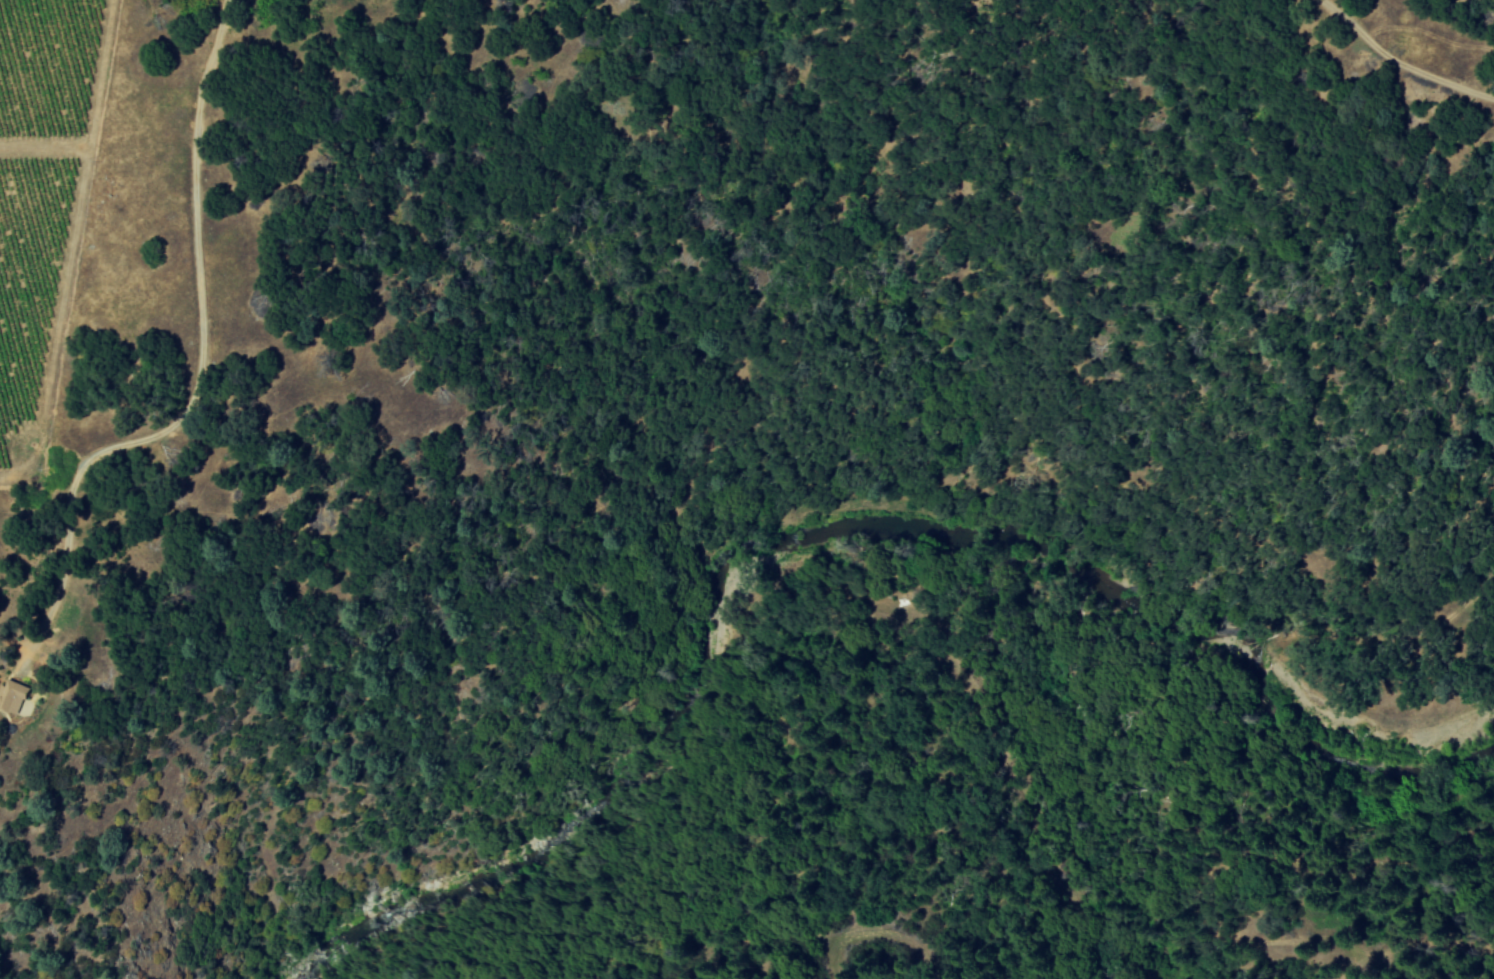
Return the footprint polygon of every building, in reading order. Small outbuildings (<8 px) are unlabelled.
[(9,678),(4,687),(0,685),(0,686),(0,707),(18,715),(31,688),(9,678)]
